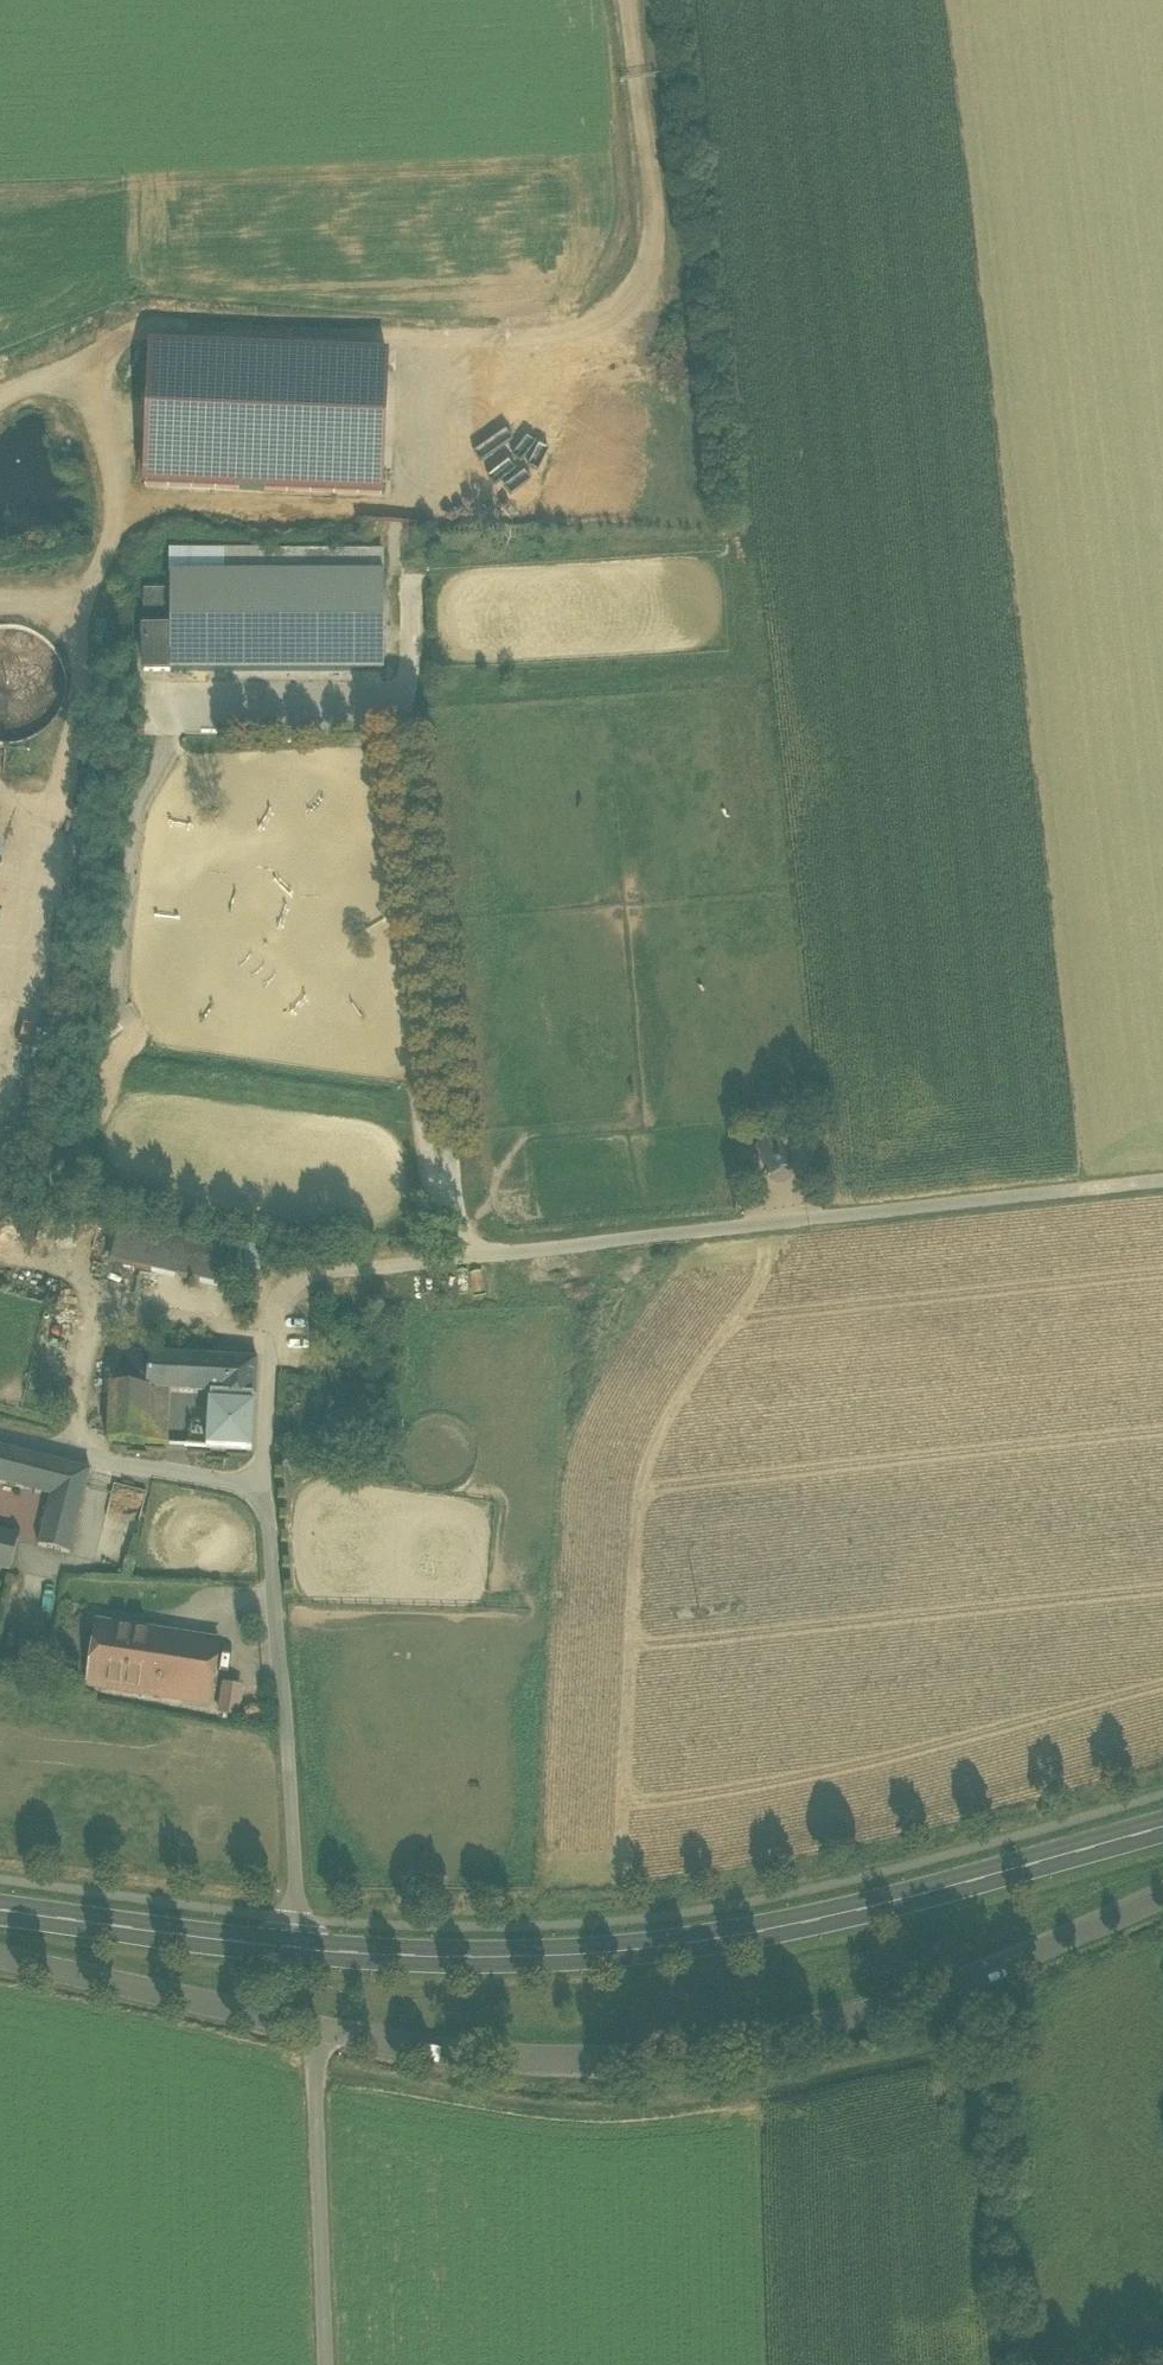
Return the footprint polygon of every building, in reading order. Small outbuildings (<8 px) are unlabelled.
[(150,342),(144,484),(381,493),(387,352),(150,342)] [(171,572),(253,572),(254,559),(210,559),(210,553),(171,553),(171,572)] [(170,670),(383,670),(383,572),(253,572),(171,572),(169,572),(169,588),(143,588),(143,669),(170,669),(170,670)] [(8,627),(0,628),(0,743),(5,745),(28,741),(47,729),(61,710),(66,687),(62,665),(50,645),(31,632),(8,627)] [(768,1176),(768,1177),(792,1165),(791,1164),(787,1166),(775,1143),(779,1140),(778,1139),(755,1151),(755,1152),(760,1150),(772,1174),(768,1176)] [(111,1262),(226,1287),(235,1246),(120,1220),(111,1262)] [(257,1244),(243,1246),(246,1274),(260,1272),(257,1244)] [(148,1354),(146,1387),(150,1387),(150,1389),(171,1390),(205,1393),(207,1357),(202,1357),(202,1358),(148,1354)] [(258,1360),(207,1357),(205,1393),(205,1394),(210,1394),(254,1396),(256,1396),(258,1360)] [(147,1442),(150,1389),(150,1387),(146,1387),(111,1385),(109,1439),(147,1442)] [(150,1389),(147,1442),(169,1443),(171,1390),(150,1389)] [(254,1396),(210,1394),(210,1401),(253,1404),(254,1396)] [(253,1404),(210,1401),(209,1401),(206,1447),(251,1449),(254,1404),(253,1404)] [(70,1551),(91,1469),(2,1446),(0,1454),(0,1481),(51,1494),(38,1543),(70,1551)] [(10,1567),(18,1535),(0,1531),(0,1565),(10,1567)] [(220,1641),(170,1633),(96,1621),(87,1682),(161,1693),(210,1701),(220,1641)] [(220,1710),(237,1713),(241,1688),(224,1685),(220,1710)]
